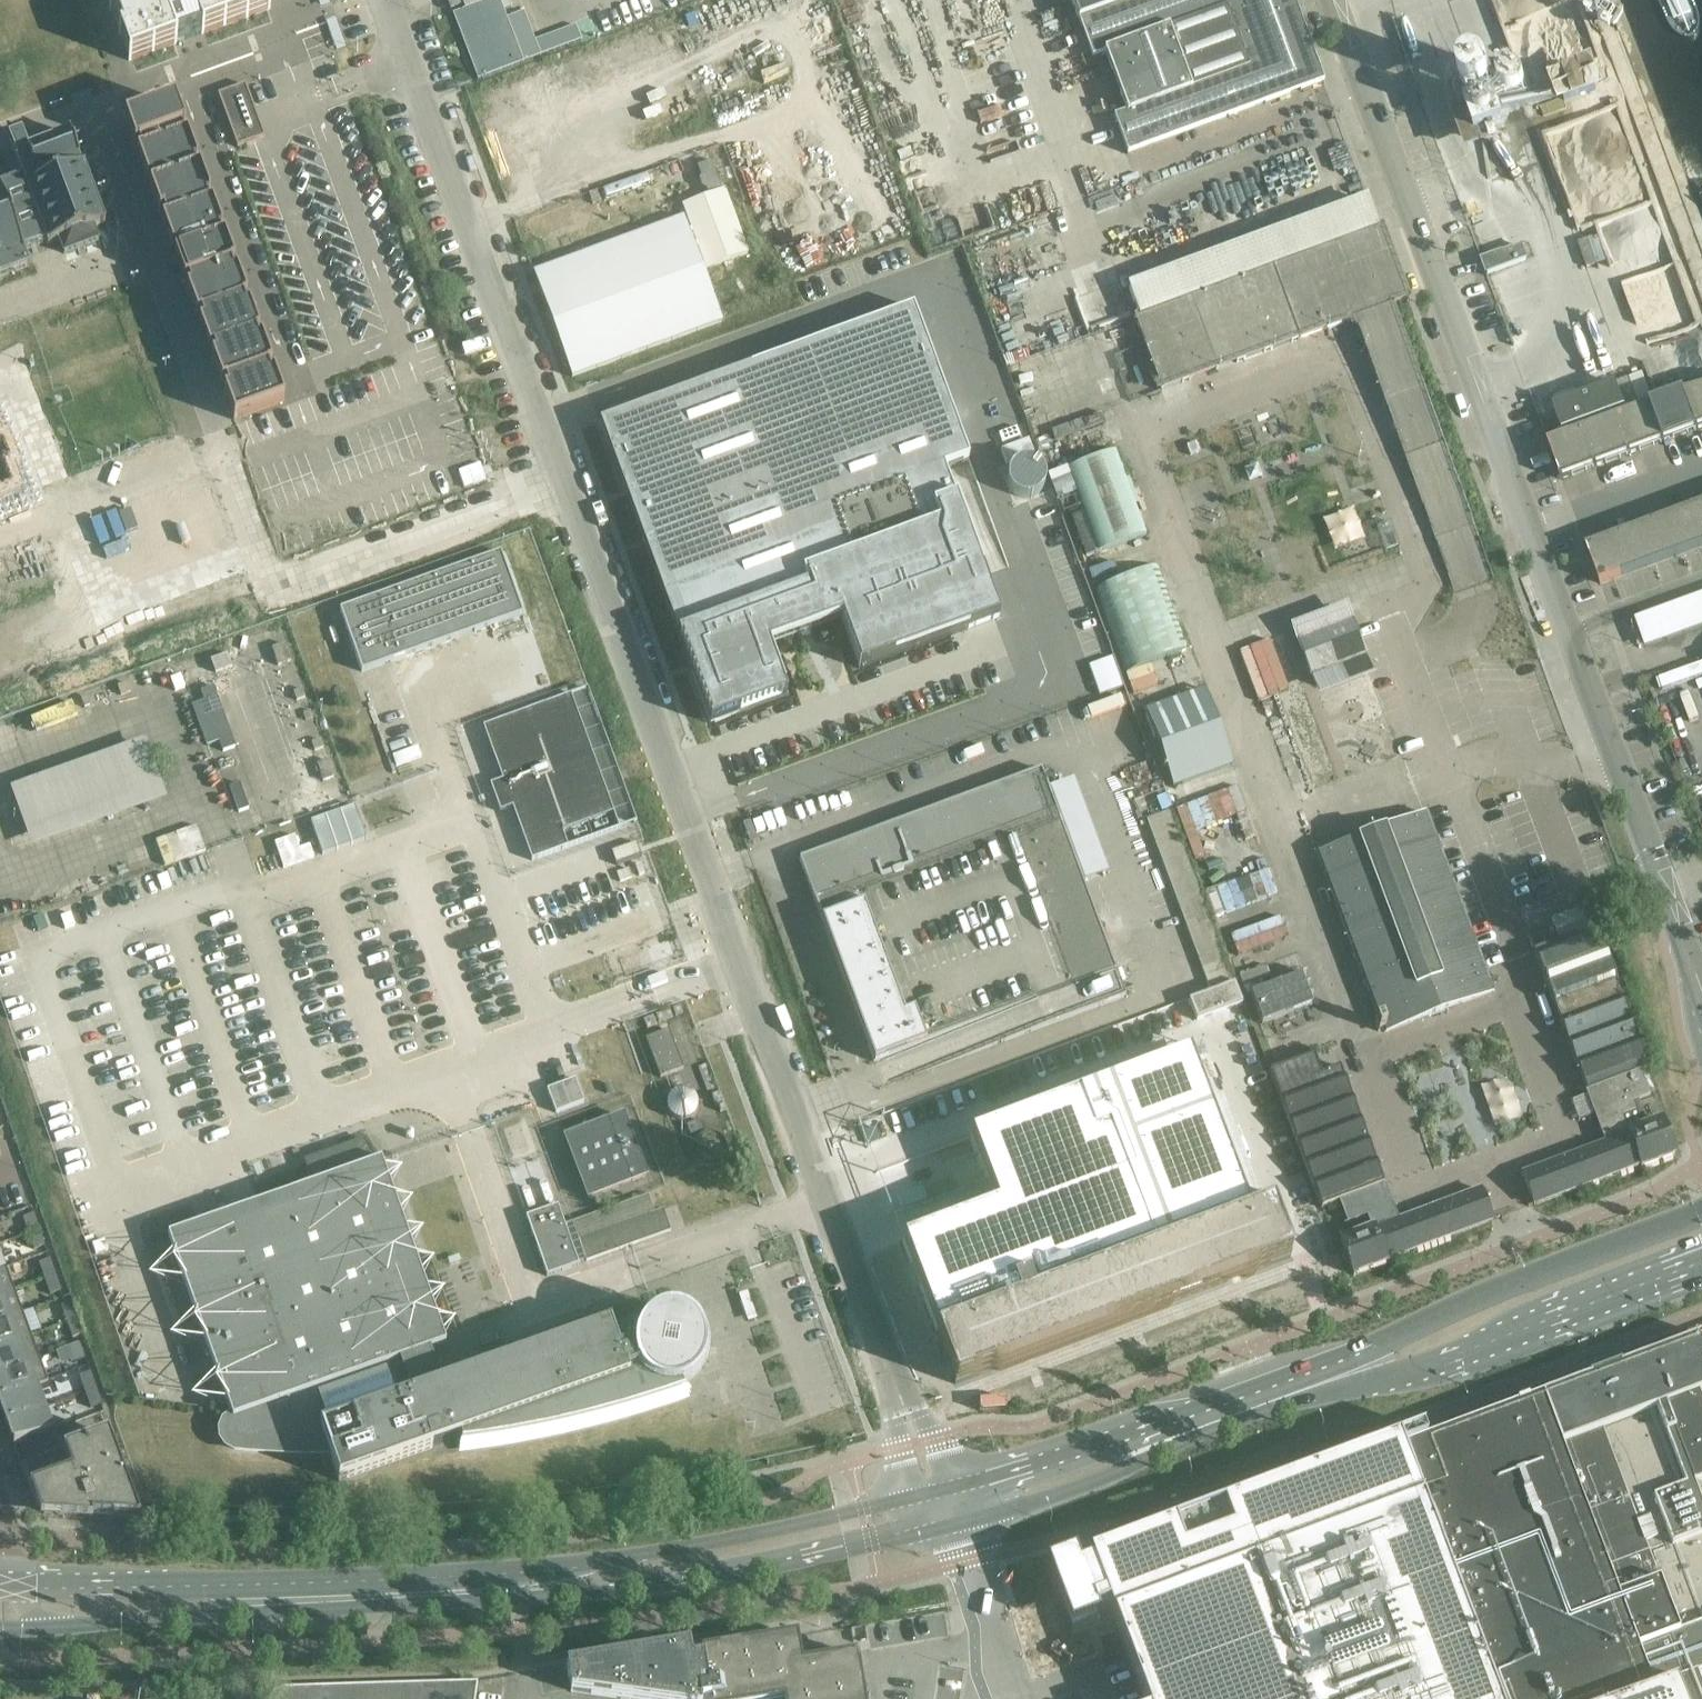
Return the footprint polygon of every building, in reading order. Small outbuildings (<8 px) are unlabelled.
[(129,61),(270,8),(267,0),(107,0),(129,61)] [(453,13),(478,79),(524,62),(500,0),(487,0),(453,13)] [(1079,20),(1132,0),(1072,0),(1079,20)] [(1078,20),(1092,58),(1105,53),(1112,72),(1126,112),(1114,117),(1127,154),(1323,82),(1294,0),(1133,0),(1078,20)] [(1549,77),(1560,107),(1604,90),(1593,60),(1549,77)] [(246,84),(218,94),(237,147),(265,137),(246,84)] [(1487,101),(1467,109),(1477,136),(1497,129),(1487,101)] [(175,104),(124,122),(134,150),(138,148),(140,155),(137,156),(147,184),(151,182),(153,188),(149,190),(159,217),(163,216),(165,222),(162,223),(172,251),(175,250),(178,256),(174,257),(184,285),(188,283),(190,290),(186,291),(197,319),(200,317),(203,323),(199,325),(209,352),(213,351),(215,357),(211,358),(222,386),(225,385),(227,391),(224,392),(234,420),(284,401),(274,374),(270,375),(268,369),(272,368),(262,340),(258,341),(256,335),(259,334),(249,306),(246,308),(243,301),(247,300),(237,272),(233,274),(231,268),(235,266),(224,239),(221,240),(218,234),(222,233),(212,205),(208,206),(206,200),(210,199),(199,171),(196,173),(194,166),(197,165),(187,137),(183,139),(181,133),(185,131),(175,104)] [(84,166),(71,131),(28,146),(22,132),(9,137),(23,177),(26,187),(84,166)] [(106,222),(85,165),(84,166),(26,187),(25,187),(46,241),(47,244),(59,239),(65,253),(100,240),(94,226),(106,222)] [(0,186),(0,187),(24,250),(46,241),(25,187),(26,187),(23,177),(0,186)] [(29,267),(23,250),(24,250),(0,187),(0,277),(29,267)] [(684,217),(533,272),(572,377),(723,322),(697,253),(699,253),(700,252),(707,272),(726,265),(749,256),(738,226),(726,194),(705,202),(684,210),(692,230),(698,247),(697,247),(695,248),(684,217)] [(1392,305),(1408,299),(1384,232),(1382,227),(1379,228),(1135,318),(1136,320),(1162,390),(1354,319),(1455,594),(1493,579),(1488,564),(1392,305)] [(1525,260),(1520,245),(1480,260),(1486,275),(1525,260)] [(1654,321),(1652,313),(1671,307),(1657,269),(1624,281),(1640,326),(1654,321)] [(787,696),(784,689),(769,646),(842,619),(860,669),(999,617),(944,467),(969,458),(913,307),(599,422),(620,479),(626,496),(642,539),(644,545),(688,664),(710,724),(787,696)] [(1629,378),(1554,406),(1563,432),(1638,404),(1629,378)] [(1548,442),(1562,479),(1701,427),(1701,385),(1548,442)] [(1029,439),(1001,450),(1007,464),(1034,454),(1029,439)] [(14,489),(4,464),(9,462),(4,448),(0,449),(0,495),(14,489)] [(1146,535),(1115,452),(1069,468),(1100,552),(1146,535)] [(1587,547),(1600,584),(1701,546),(1701,504),(1587,547)] [(501,553),(340,611),(363,674),(524,615),(501,553)] [(1158,565),(1095,590),(1126,673),(1189,649),(1158,565)] [(1634,621),(1645,650),(1701,629),(1701,596),(1634,621)] [(1346,610),(1345,610),(1296,629),(1317,687),(1319,686),(1317,681),(1364,663),(1366,668),(1367,668),(1368,667),(1346,610)] [(1260,642),(1241,650),(1261,697),(1280,689),(1260,642)] [(1090,663),(1102,693),(1125,683),(1113,654),(1090,663)] [(1205,689),(1146,710),(1173,787),(1233,766),(1205,689)] [(210,749),(234,742),(220,694),(195,701),(210,749)] [(619,828),(571,695),(483,727),(503,780),(490,785),(500,812),(512,808),(531,860),(619,828)] [(149,740),(11,782),(30,843),(168,801),(149,740)] [(1039,887),(1079,872),(1041,769),(799,859),(814,899),(874,1062),(1036,1002),(1036,1003),(875,1063),(884,1085),(904,1078),(905,1079),(1126,996),(1116,969),(1076,984),(1039,887)] [(248,807),(239,782),(229,786),(238,810),(248,807)] [(1238,785),(1178,807),(1196,856),(1206,853),(1197,829),(1247,811),(1238,785)] [(1319,852),(1317,853),(1330,888),(1378,1016),(1379,1016),(1381,1021),(1375,1023),(1376,1026),(1375,1027),(1376,1028),(1377,1028),(1378,1031),(1383,1030),(1384,1032),(1492,992),(1424,813),(1423,813),(1319,853),(1319,852)] [(611,851),(616,865),(642,856),(636,842),(611,851)] [(1243,890),(1235,891),(1234,883),(1210,888),(1215,912),(1246,906),(1243,890)] [(1528,935),(1533,948),(1552,940),(1548,928),(1528,935)] [(1596,928),(1534,951),(1552,1001),(1615,977),(1596,928)] [(669,944),(645,954),(649,966),(673,956),(669,944)] [(1303,977),(1253,996),(1262,1024),(1314,1006),(1303,977)] [(1615,977),(1552,1001),(1586,1092),(1641,1071),(1649,1067),(1615,977)] [(1197,1021),(1242,1004),(1235,983),(1189,1000),(1197,1021)] [(660,1077),(684,1069),(669,1030),(646,1039),(660,1077)] [(995,1205),(900,1242),(953,1385),(1290,1259),(1271,1207),(1249,1215),(1188,1054),(969,1137),(995,1205)] [(1314,1055),(1271,1071),(1322,1208),(1339,1201),(1384,1185),(1340,1067),(1322,1074),(1314,1055)] [(1641,1071),(1586,1092),(1595,1116),(1617,1109),(1631,1103),(1638,1100),(1650,1095),(1641,1071)] [(1505,1073),(1479,1084),(1497,1124),(1523,1113),(1505,1073)] [(557,1112),(584,1101),(577,1080),(549,1090),(557,1112)] [(1631,1103),(1617,1109),(1620,1117),(1627,1134),(1629,1134),(1641,1165),(1642,1168),(1674,1155),(1661,1119),(1647,1124),(1638,1100),(1631,1103)] [(1587,1148),(1523,1172),(1532,1197),(1535,1205),(1641,1165),(1629,1134),(1627,1134),(1620,1117),(1617,1109),(1595,1116),(1604,1142),(1587,1148)] [(623,1116),(566,1138),(589,1198),(646,1176),(623,1116)] [(727,1155),(729,1147),(727,1140),(723,1134),(717,1129),(711,1128),(703,1129),(699,1131),(696,1134),(693,1139),(691,1147),(693,1155),(696,1160),(700,1163),(703,1164),(709,1166),(716,1165),(720,1163),(723,1160),(727,1155)] [(382,1161),(169,1238),(232,1412),(432,1350),(448,1344),(382,1161)] [(1384,1185),(1339,1201),(1348,1224),(1369,1216),(1373,1227),(1340,1239),(1354,1275),(1387,1263),(1386,1261),(1492,1221),(1480,1188),(1397,1220),(1384,1185)] [(574,1224),(587,1258),(588,1260),(592,1259),(672,1230),(665,1208),(657,1211),(652,1196),(574,1224)] [(580,1265),(559,1205),(527,1217),(548,1276),(580,1265)] [(33,1214),(23,1218),(28,1234),(39,1230),(33,1214)] [(39,1230),(28,1234),(34,1249),(44,1246),(39,1230)] [(49,1259),(39,1263),(45,1279),(55,1275),(49,1259)] [(0,1270),(0,1295),(15,1290),(6,1268),(0,1270)] [(55,1275),(45,1279),(50,1295),(61,1291),(55,1275)] [(0,1295),(0,1321),(23,1313),(15,1290),(0,1295)] [(72,1303),(61,1306),(67,1322),(78,1318),(72,1303)] [(0,1321),(0,1347),(31,1335),(42,1331),(34,1309),(23,1313),(0,1321)] [(214,1410),(211,1445),(211,1450),(214,1454),(218,1458),(223,1459),(253,1461),(279,1463),(286,1464),(316,1466),(321,1467),(325,1471),(328,1475),(330,1482),(461,1437),(463,1443),(483,1441),(503,1438),(523,1434),(543,1431),(561,1427),(579,1423),(597,1418),(615,1413),(632,1409),(648,1404),(664,1399),(676,1395),(680,1394),(686,1392),(682,1382),(691,1377),(698,1369),(702,1359),(703,1349),(701,1339),(697,1330),(689,1322),(680,1318),(669,1316),(659,1318),(651,1322),(645,1329),(641,1337),(638,1346),(622,1352),(612,1324),(445,1384),(432,1350),(232,1412),(214,1410)] [(78,1318),(67,1322),(73,1338),(83,1334),(78,1318)] [(0,1347),(0,1372),(40,1358),(31,1335),(0,1347)] [(1540,1396),(1559,1447),(1603,1431),(1697,1395),(1701,1393),(1701,1336),(1540,1396)] [(79,1343),(69,1347),(74,1362),(85,1359),(79,1343)] [(0,1372),(0,1398),(48,1380),(40,1358),(0,1372)] [(90,1373),(79,1376),(85,1392),(95,1388),(90,1373)] [(0,1398),(0,1407),(5,1422),(44,1408),(36,1386),(48,1381),(48,1380),(0,1398)] [(95,1388),(85,1392),(91,1408),(101,1404),(95,1388)] [(1697,1395),(1603,1431),(1559,1447),(1637,1653),(1701,1629),(1701,1406),(1697,1395)] [(1540,1396),(1426,1439),(1403,1447),(1497,1698),(1632,1698),(1651,1692),(1637,1653),(1559,1447),(1540,1396)] [(44,1408),(5,1422),(14,1445),(52,1431),(44,1408)] [(1403,1447),(1426,1439),(1422,1428),(1143,1533),(1089,1554),(1091,1560),(1079,1564),(1077,1556),(1048,1567),(1071,1629),(1100,1618),(1096,1609),(1108,1605),(1144,1698),(1497,1698),(1403,1447)] [(108,1434),(21,1466),(33,1496),(41,1518),(93,1521),(91,1517),(140,1520),(108,1434)] [(1637,1653),(1651,1692),(1632,1698),(1701,1698),(1701,1629),(1637,1653)] [(567,1666),(571,1692),(624,1698),(782,1698),(785,1698),(863,1698),(856,1655),(819,1661),(801,1664),(799,1653),(796,1636),(714,1650),(709,1651),(702,1655),(702,1657),(691,1659),(691,1654),(689,1645),(660,1650),(567,1666)] [(477,1682),(285,1688),(279,1689),(272,1698),(475,1698),(477,1682)]
